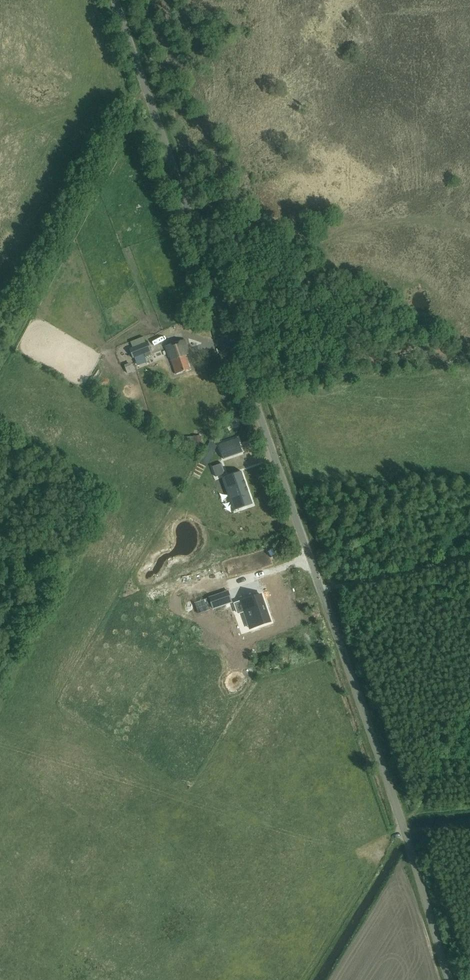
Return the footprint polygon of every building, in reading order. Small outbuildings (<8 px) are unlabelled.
[(137,244),(148,240),(145,233),(134,237),(137,244)] [(202,322),(205,329),(212,326),(209,319),(202,322)] [(166,347),(169,358),(171,357),(176,373),(190,369),(185,355),(189,354),(185,341),(166,347)] [(195,353),(205,351),(203,341),(193,344),(195,353)] [(148,342),(129,349),(133,359),(133,358),(152,351),(148,342)] [(127,367),(130,374),(137,372),(134,364),(127,367)] [(240,439),(221,446),(225,459),(244,452),(240,439)] [(213,466),(212,467),(213,468),(215,467),(217,472),(219,471),(220,475),(217,476),(216,474),(215,475),(216,477),(226,474),(225,473),(224,473),(220,464),(222,464),(222,463),(220,464),(220,465),(213,467),(213,466)] [(242,471),(226,476),(238,509),(253,504),(242,471)] [(150,597),(251,565),(243,542),(151,572),(154,580),(145,583),(150,597)] [(301,563),(292,567),(296,575),(305,571),(301,563)] [(274,596),(282,593),(278,578),(269,580),(274,596)] [(213,609),(232,602),(228,591),(209,598),(213,609)] [(252,628),(271,620),(262,593),(236,603),(239,612),(245,610),(252,628)]
